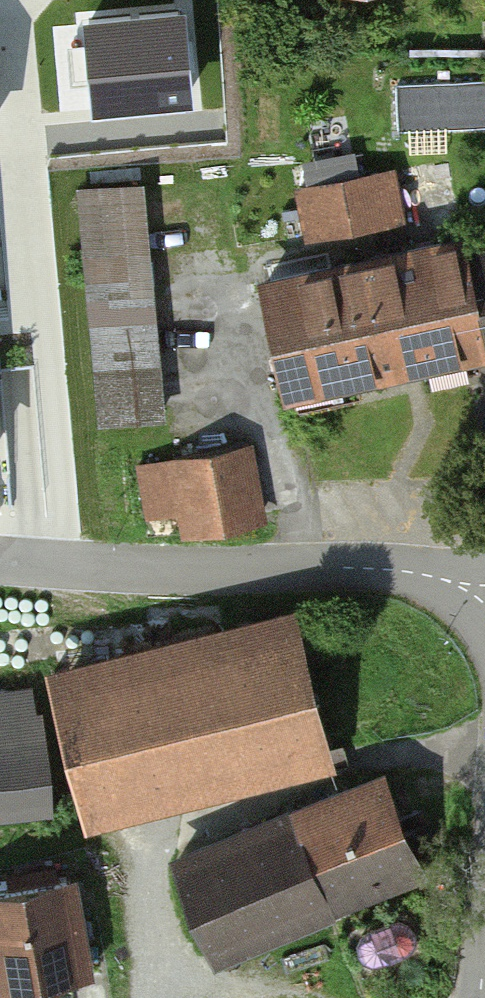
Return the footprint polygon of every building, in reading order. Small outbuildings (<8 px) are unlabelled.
[(181,12),(90,20),(98,105),(189,97),(181,12)] [(402,77),(402,125),(484,125),(484,77),(402,77)] [(393,168),(300,187),(309,235),(403,217),(393,168)] [(147,187),(73,192),(88,409),(161,404),(147,187)] [(265,282),(289,390),(484,347),(484,338),(467,257),(462,238),(265,282)] [(467,257),(484,338),(484,253),(467,257)] [(139,463),(149,533),(266,517),(256,447),(139,463)] [(51,685),(87,825),(329,764),(293,624),(51,685)] [(45,813),(35,700),(0,703),(0,817),(45,813)] [(174,865),(216,962),(419,874),(377,778),(174,865)] [(84,973),(70,878),(0,889),(0,986),(84,973)]
